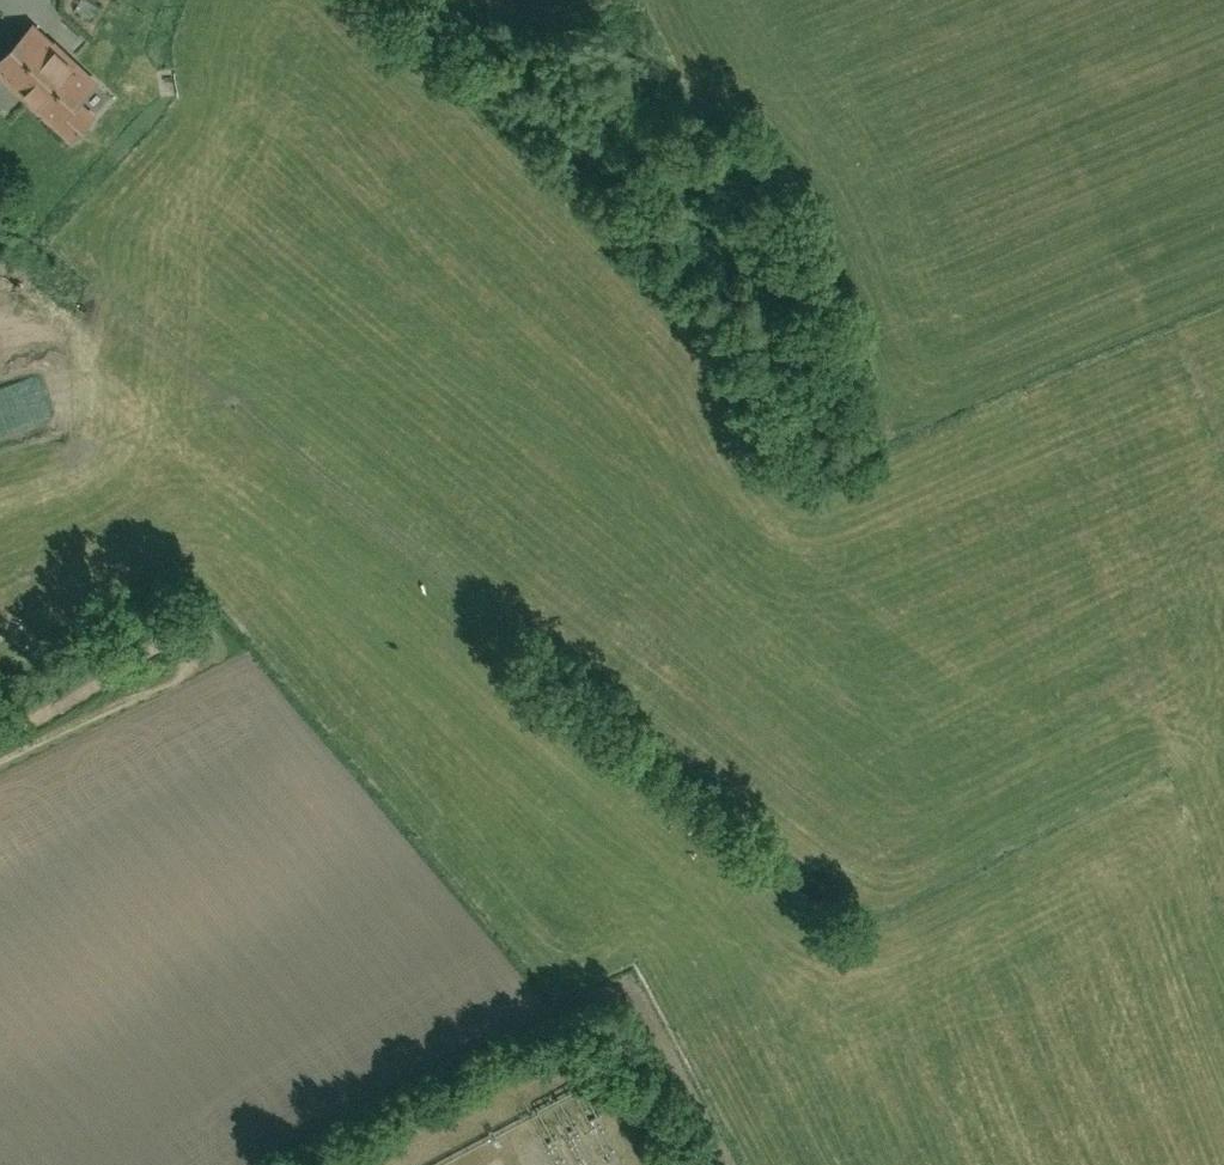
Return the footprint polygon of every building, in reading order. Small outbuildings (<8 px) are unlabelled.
[(95,83),(34,26),(0,62),(0,72),(72,139),(93,117),(77,102),(95,83)] [(516,1131),(530,1164),(555,1164),(538,1122),(516,1131)] [(610,1134),(597,1140),(595,1137),(570,1147),(578,1164),(623,1164),(610,1134)]
